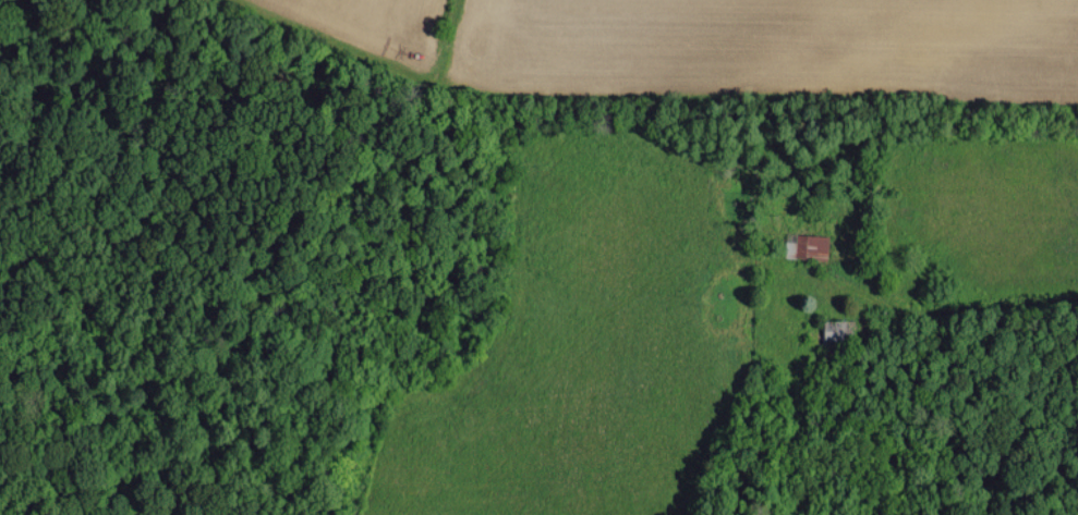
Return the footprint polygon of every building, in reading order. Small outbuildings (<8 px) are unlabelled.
[(784,256),(828,258),(829,236),(785,234),(784,256)]
